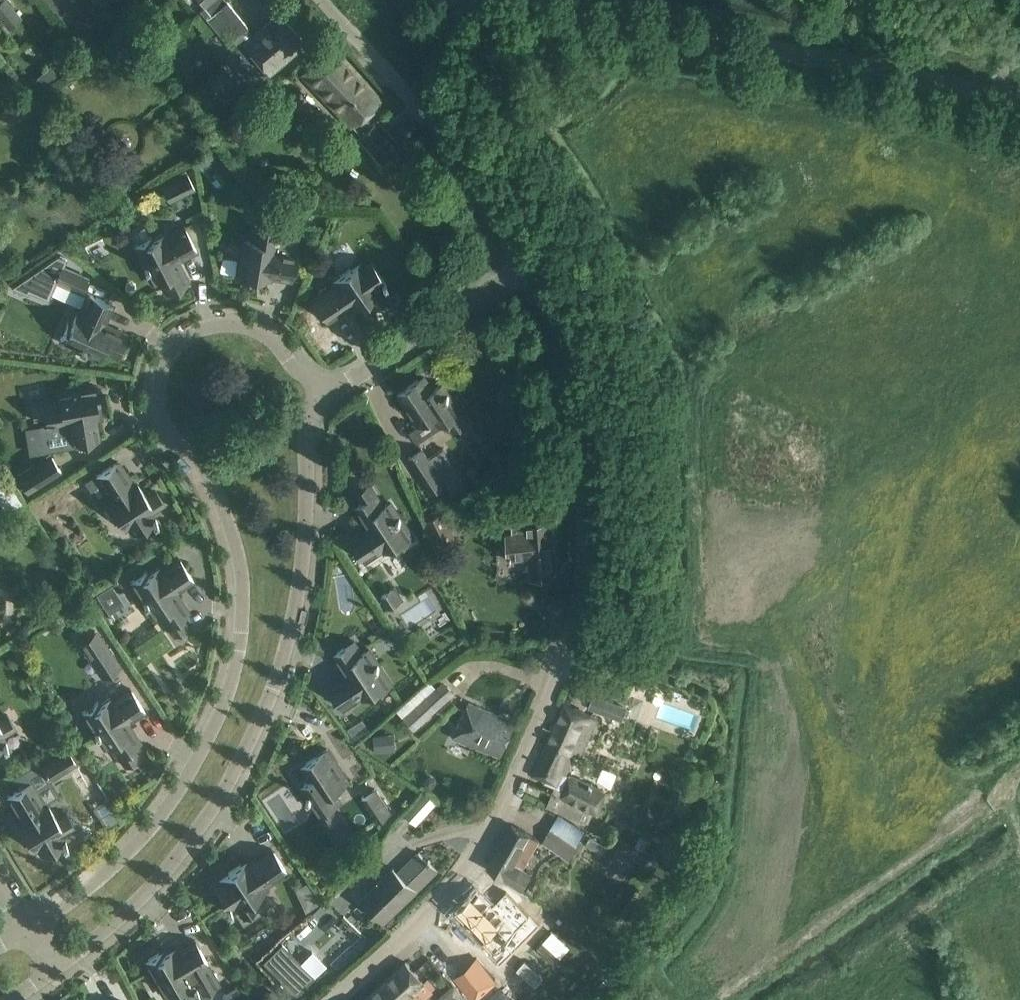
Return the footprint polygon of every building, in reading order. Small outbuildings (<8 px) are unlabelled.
[(0,18),(6,12),(12,7),(13,6),(7,0),(4,0),(0,4),(0,18)] [(71,0),(40,0),(83,50),(85,49),(95,42),(97,40),(70,9),(75,5),(71,0)] [(290,55),(306,43),(281,14),(255,36),(225,0),(196,0),(204,9),(201,12),(235,53),(229,58),(254,87),(290,55)] [(0,18),(0,19),(8,28),(15,22),(22,16),(13,6),(12,7),(6,12),(0,18)] [(350,126),(365,113),(380,99),(332,47),(301,72),(350,126)] [(50,64),(36,76),(44,84),(57,72),(50,64)] [(0,110),(12,125),(37,105),(25,90),(0,110)] [(195,188),(187,172),(186,173),(184,169),(173,174),(175,178),(161,185),(169,201),(195,188)] [(346,193),(347,170),(318,169),(317,192),(346,193)] [(287,183),(287,196),(304,197),(304,184),(287,183)] [(299,231),(278,228),(265,226),(265,225),(253,224),(252,232),(251,240),(243,239),(237,279),(257,282),(257,278),(269,280),(270,277),(292,280),(299,231)] [(197,250),(187,233),(185,227),(165,237),(163,234),(153,239),(151,236),(133,245),(153,284),(160,280),(167,293),(188,282),(180,266),(179,267),(176,261),(197,250)] [(56,256),(12,287),(28,294),(29,291),(48,300),(51,294),(82,307),(79,313),(76,312),(71,323),(68,321),(60,339),(81,349),(99,357),(103,350),(116,356),(126,334),(109,326),(109,328),(103,325),(112,304),(94,296),(88,293),(89,292),(83,290),(89,277),(63,266),(65,260),(56,256)] [(360,261),(332,280),(335,284),(312,300),(327,322),(350,306),(352,308),(358,305),(358,306),(367,300),(374,309),(387,300),(380,289),(379,290),(377,287),(382,284),(383,284),(386,282),(370,260),(362,265),(360,261)] [(397,393),(419,426),(434,416),(441,426),(448,421),(455,431),(468,422),(461,411),(460,412),(442,384),(432,390),(423,375),(397,393)] [(74,446),(74,444),(79,443),(99,440),(95,418),(99,417),(97,406),(100,405),(97,385),(77,389),(57,392),(58,400),(51,401),(50,400),(30,404),(33,420),(45,418),(46,425),(39,426),(43,451),(74,446)] [(427,457),(445,484),(453,496),(470,484),(444,445),(427,457)] [(445,484),(427,457),(421,448),(408,457),(432,493),(445,484)] [(16,477),(17,478),(14,480),(22,493),(25,491),(27,493),(61,472),(50,455),(16,477)] [(153,522),(157,520),(155,517),(154,517),(151,512),(153,510),(154,511),(165,504),(156,491),(146,497),(140,488),(139,488),(136,483),(133,485),(117,461),(95,476),(111,499),(107,502),(119,520),(118,520),(124,530),(129,527),(134,534),(153,522)] [(507,482),(501,475),(489,485),(494,492),(507,482)] [(381,500),(370,483),(356,492),(362,501),(355,506),(365,521),(366,521),(370,526),(350,539),(365,561),(383,549),(385,552),(395,545),(397,548),(414,537),(390,501),(383,506),(380,501),(381,500)] [(75,509),(63,491),(32,513),(44,531),(75,509)] [(18,493),(1,504),(7,512),(23,501),(18,493)] [(552,522),(534,523),(534,521),(536,520),(534,503),(504,505),(506,523),(511,522),(512,533),(506,533),(508,559),(528,557),(530,578),(556,576),(552,522)] [(440,549),(458,540),(443,511),(425,520),(440,549)] [(130,581),(143,601),(154,618),(160,613),(164,618),(163,619),(174,636),(188,627),(181,617),(189,613),(179,597),(177,598),(174,593),(193,580),(179,558),(161,570),(159,567),(149,573),(147,570),(130,581)] [(402,599),(394,587),(381,596),(389,608),(402,599)] [(105,612),(121,603),(114,589),(97,597),(105,612)] [(86,605),(77,611),(88,626),(97,619),(86,605)] [(78,642),(102,679),(120,667),(96,630),(78,642)] [(392,684),(379,665),(368,648),(361,652),(353,640),(333,653),(343,669),(345,668),(348,673),(329,686),(343,708),(361,696),(363,699),(373,692),(375,695),(392,684)] [(435,687),(429,681),(397,709),(414,729),(454,693),(443,680),(435,687)] [(99,701),(82,711),(91,725),(95,731),(106,748),(112,744),(115,749),(114,749),(125,766),(139,758),(133,748),(140,743),(130,728),(129,729),(125,723),(145,711),(130,689),(114,700),(112,700),(110,697),(101,704),(99,701)] [(593,695),(589,707),(622,718),(626,706),(593,695)] [(468,702),(456,728),(453,736),(500,757),(515,723),(468,702)] [(586,736),(596,718),(583,712),(565,703),(533,773),(557,783),(548,806),(587,823),(591,813),(598,816),(608,790),(599,787),(568,773),(568,774),(562,772),(558,769),(567,749),(578,754),(586,736)] [(0,747),(3,746),(7,744),(5,741),(4,741),(1,736),(4,734),(4,735),(15,728),(7,714),(0,718),(0,747)] [(367,731),(361,721),(348,730),(354,740),(367,731)] [(393,734),(373,735),(374,751),(394,750),(393,734)] [(40,766),(49,780),(76,763),(68,748),(40,766)] [(349,781),(338,765),(327,748),(301,765),(310,780),(301,786),(319,814),(326,825),(340,816),(333,806),(340,801),(334,791),(349,781)] [(593,777),(608,783),(613,768),(599,763),(593,777)] [(75,827),(67,813),(56,819),(47,804),(43,807),(29,783),(6,796),(21,820),(18,822),(22,828),(20,829),(34,851),(38,849),(43,856),(66,842),(65,839),(64,840),(61,835),(64,833),(64,834),(75,827)] [(361,797),(377,821),(390,812),(375,788),(361,797)] [(408,818),(415,825),(436,801),(429,795),(408,818)] [(578,838),(560,827),(554,823),(543,840),(545,842),(568,855),(578,838)] [(540,840),(535,838),(511,824),(487,867),(520,886),(530,870),(524,867),(540,840)] [(286,871),(283,865),(272,849),(249,864),(247,862),(241,865),(240,864),(218,878),(221,883),(214,888),(228,911),(231,909),(231,908),(236,905),(238,907),(237,908),(244,919),(258,910),(251,900),(266,890),(263,886),(286,871)] [(416,891),(436,871),(417,852),(397,872),(392,867),(360,899),(383,923),(416,891)] [(496,951),(518,927),(517,926),(529,913),(505,889),(492,901),(476,886),(453,910),(495,951),(496,951)] [(144,961),(154,978),(165,996),(171,992),(175,999),(195,999),(210,992),(221,985),(208,963),(205,958),(195,940),(176,951),(174,948),(163,954),(162,951),(144,961)] [(281,942),(261,962),(295,998),(296,997),(315,979),(314,978),(326,967),(312,952),(300,962),(281,942)] [(474,996),(495,978),(476,957),(456,976),(474,996)] [(432,991),(425,983),(419,976),(405,961),(363,999),(364,999),(423,999),(432,991)] [(238,985),(223,994),(226,999),(246,999),(238,985)] [(260,998),(261,999),(279,999),(274,990),(260,998)]
